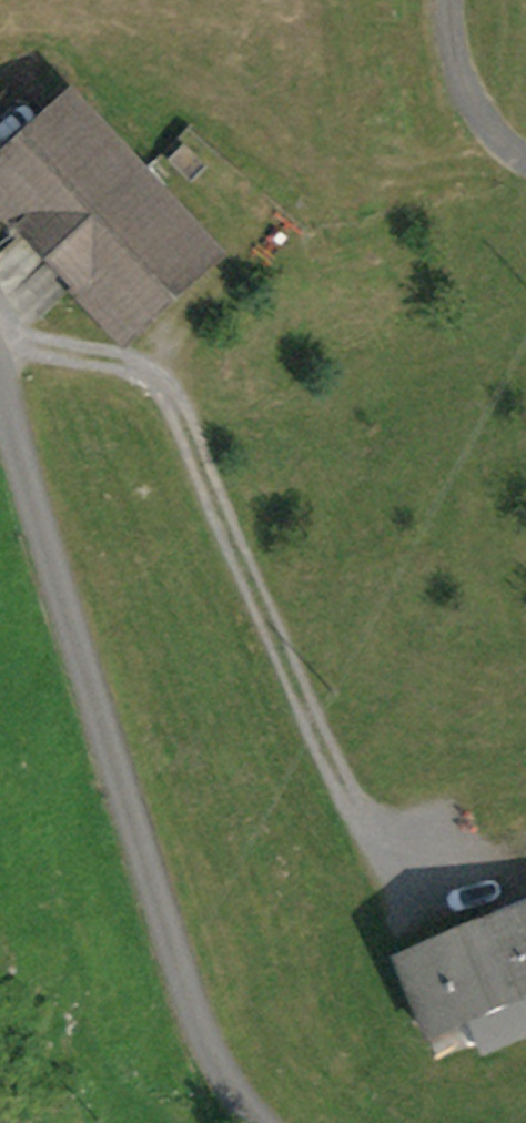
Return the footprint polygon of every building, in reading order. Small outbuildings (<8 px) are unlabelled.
[(0,170),(0,197),(125,332),(207,257),(68,107),(0,170)] [(524,1035),(525,1034),(525,908),(496,920),(512,959),(500,965),(517,1003),(509,1005),(524,1035)] [(512,959),(496,920),(399,956),(432,1036),(474,1019),(488,1050),(524,1035),(509,1005),(517,1003),(500,965),(512,959)]
